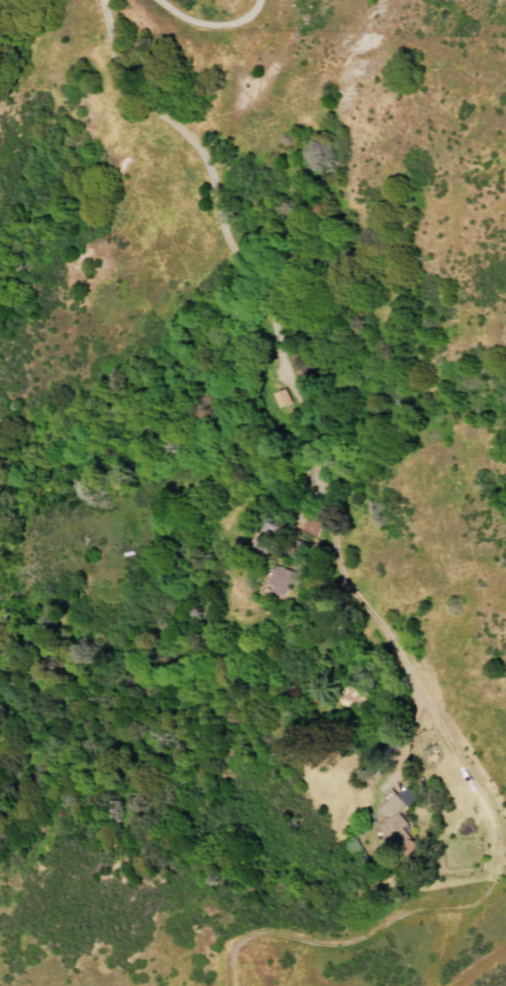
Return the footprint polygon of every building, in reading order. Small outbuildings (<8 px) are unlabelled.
[(284,389),(271,395),(279,409),(291,402),(284,389)] [(308,514),(317,517),(311,532),(302,528),(308,514)] [(287,570),(275,567),(270,588),(282,591),(287,570)] [(404,783),(393,793),(390,790),(379,799),(391,813),(414,794),(404,783)]
